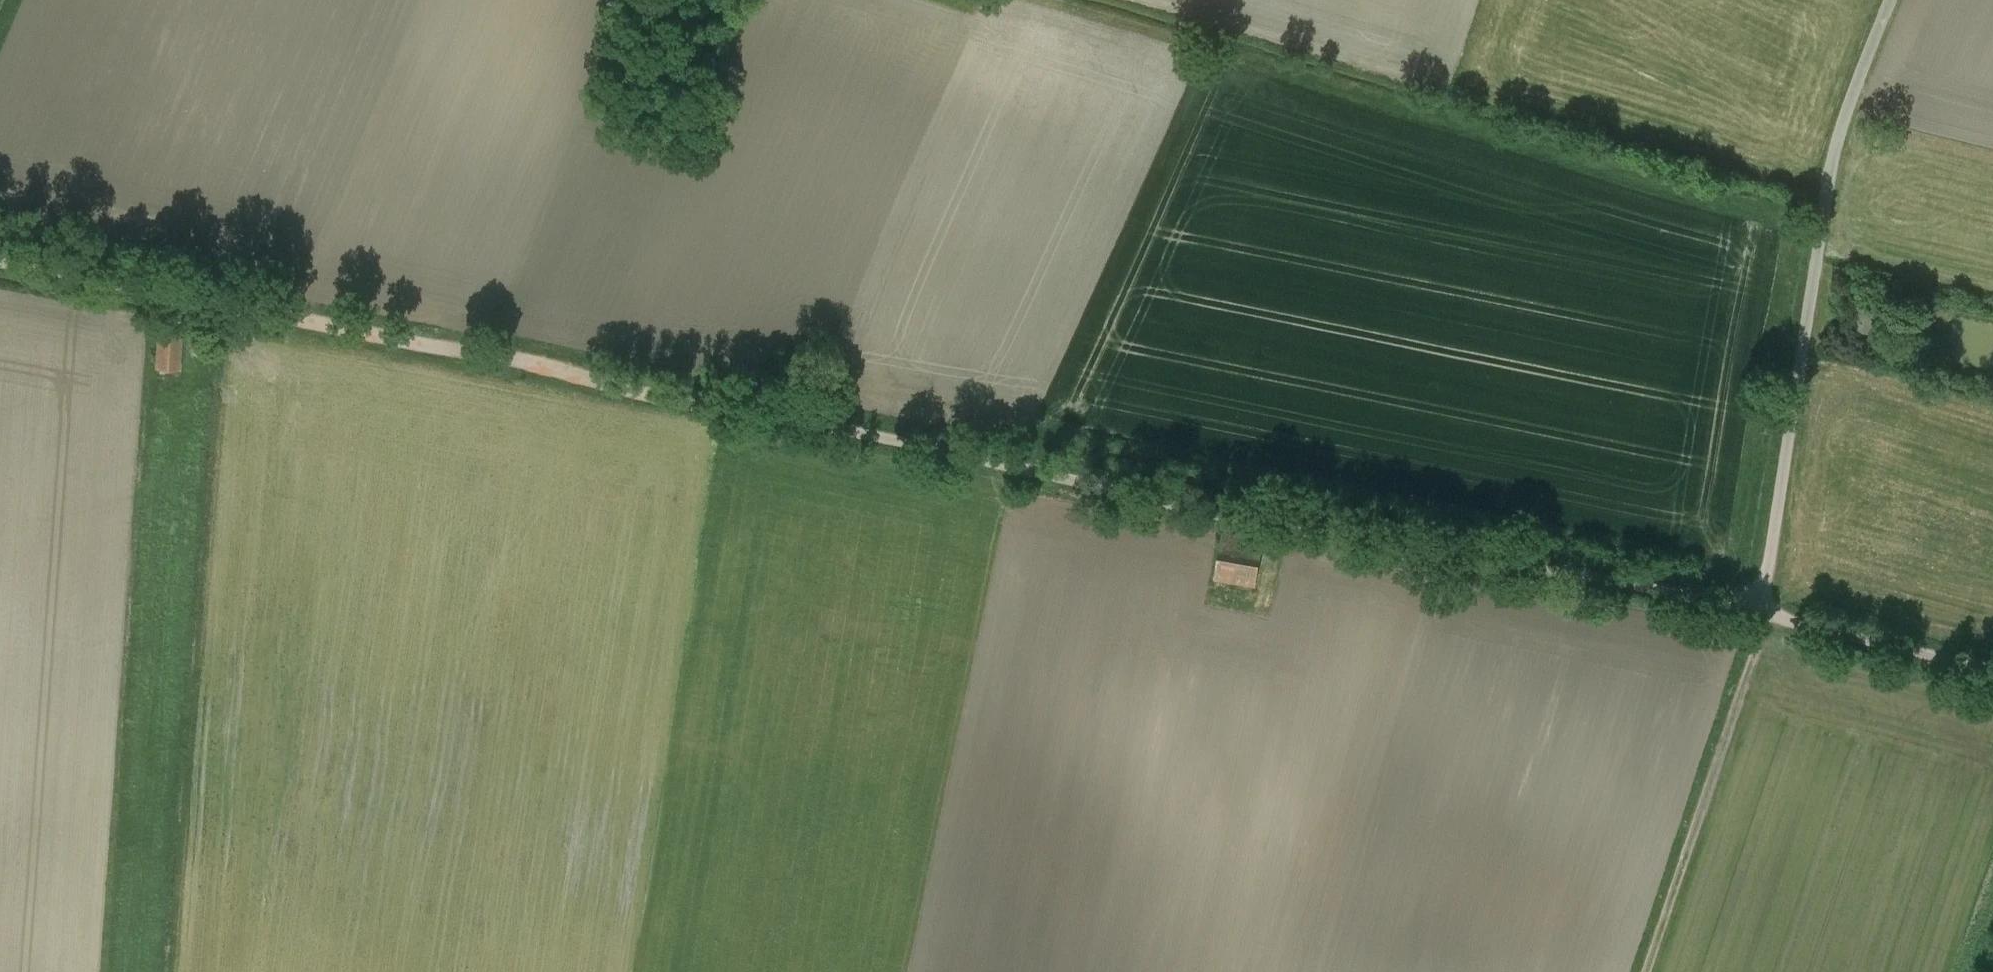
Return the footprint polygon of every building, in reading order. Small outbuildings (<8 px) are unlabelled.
[(1864,299),(1856,340),(1886,346),(1894,304),(1864,299)] [(158,333),(156,367),(180,369),(183,334),(158,333)] [(1221,536),(1213,579),(1256,586),(1264,544),(1221,536)]
